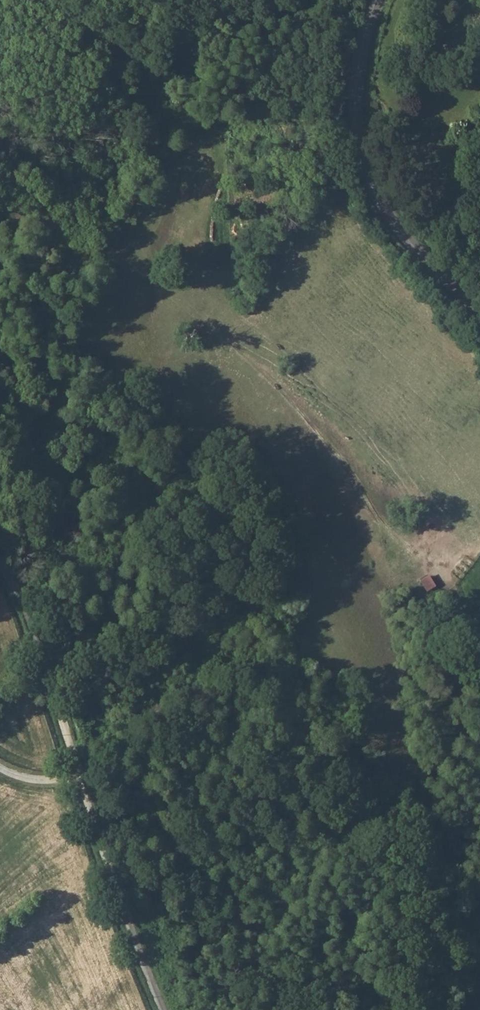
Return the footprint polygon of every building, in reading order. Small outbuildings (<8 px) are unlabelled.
[(430,575),(422,580),(429,590),(436,585),(430,575)]
